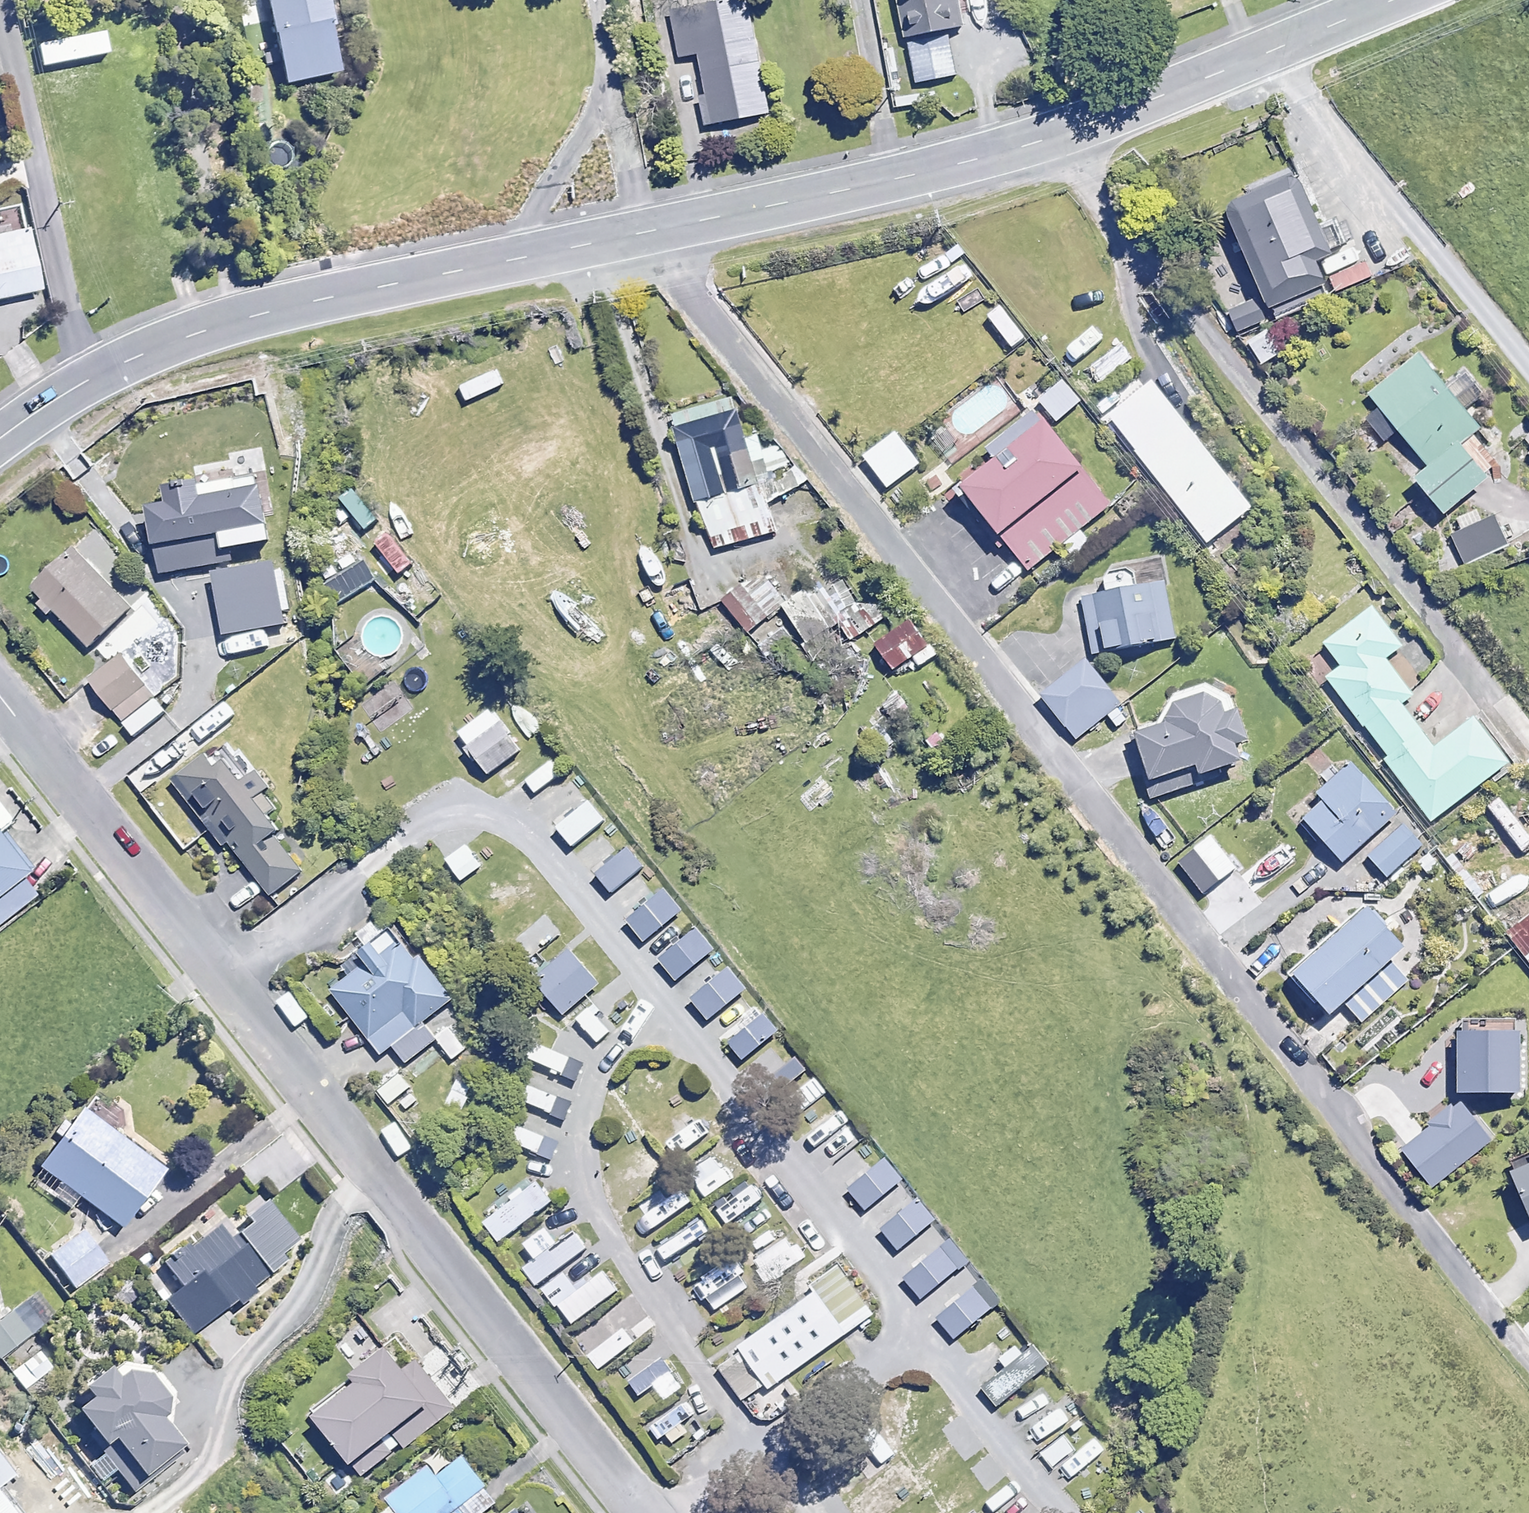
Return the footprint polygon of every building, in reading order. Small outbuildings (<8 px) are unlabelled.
[(275,78),(329,69),(317,0),(262,0),(275,78)] [(666,10),(691,124),(750,112),(725,0),(710,0),(666,10)] [(900,34),(953,23),(949,0),(893,0),(900,34)] [(1332,252),(1301,169),(1225,198),(1266,307),(1327,284),(1317,258),(1332,252)] [(0,231),(0,301),(39,293),(25,226),(0,231)] [(1256,295),(1225,309),(1236,332),(1266,317),(1256,295)] [(1270,325),(1243,342),(1259,367),(1286,350),(1270,325)] [(1446,384),(1419,349),(1367,391),(1379,407),(1366,418),(1384,440),(1399,427),(1427,461),(1413,472),(1444,510),(1498,467),(1471,433),(1479,426),(1456,397),(1477,380),(1467,368),(1446,384)] [(746,435),(732,394),(670,414),(715,551),(778,530),(770,506),(806,480),(780,445),(763,450),(757,431),(746,435)] [(1113,502),(1045,418),(960,487),(1028,571),(1061,544),(1073,559),(1093,543),(1081,528),(1113,502)] [(171,570),(230,559),(228,546),(270,539),(262,493),(200,504),(197,486),(157,493),(171,570)] [(380,520),(356,488),(340,500),(364,532),(380,520)] [(1478,520),(1474,511),(1459,518),(1464,531),(1451,536),(1463,564),(1505,547),(1492,515),(1478,520)] [(131,607),(75,548),(34,587),(90,645),(131,607)] [(373,580),(351,551),(322,574),(344,603),(373,580)] [(283,623),(274,573),(228,581),(237,631),(283,623)] [(777,607),(755,578),(724,602),(747,631),(777,607)] [(1165,581),(1084,595),(1093,652),(1175,638),(1165,581)] [(839,622),(816,585),(783,606),(806,643),(839,622)] [(851,646),(881,683),(910,661),(918,671),(939,655),(900,606),(851,646)] [(1402,646),(1374,607),(1325,643),(1343,667),(1328,677),(1431,819),(1509,763),(1475,717),(1433,748),(1401,704),(1413,696),(1386,658),(1402,646)] [(217,669),(195,642),(164,667),(174,680),(155,696),(121,654),(89,680),(120,720),(109,729),(122,745),(217,669)] [(1122,703),(1088,659),(1043,694),(1077,738),(1122,703)] [(1225,713),(1223,704),(1222,703),(1217,700),(1213,698),(1208,696),(1203,695),(1197,695),(1192,696),(1187,698),(1183,700),(1179,703),(1175,706),(1171,710),(1169,714),(1167,719),(1166,722),(1128,733),(1142,783),(1152,780),(1157,797),(1211,783),(1208,772),(1245,762),(1240,744),(1248,742),(1239,709),(1225,713)] [(519,749),(498,723),(468,748),(489,774),(519,749)] [(957,742),(943,725),(927,738),(940,755),(957,742)] [(215,768),(203,752),(174,774),(229,846),(269,897),(308,867),(259,803),(273,793),(256,770),(242,780),(226,759),(215,768)] [(1397,813),(1352,763),(1317,795),(1323,801),(1303,819),(1342,863),(1397,813)] [(605,819),(590,800),(557,827),(573,846),(605,819)] [(1424,845),(1405,822),(1368,854),(1387,876),(1424,845)] [(35,894),(20,875),(28,869),(0,835),(0,922),(35,894)] [(644,866),(628,845),(595,870),(611,892),(644,866)] [(481,865),(466,847),(446,863),(461,882),(481,865)] [(682,910),(665,888),(627,919),(645,940),(682,910)] [(1406,946),(1368,904),(1292,974),(1329,1015),(1343,1003),(1362,1023),(1409,980),(1391,960),(1406,946)] [(1503,933),(1528,965),(1528,911),(1503,933)] [(715,948),(698,927),(660,958),(678,979),(715,948)] [(406,1064),(437,1040),(426,1025),(459,999),(407,931),(380,952),(369,938),(343,958),(353,972),(331,989),(381,1055),(393,1046),(406,1064)] [(600,984),(570,948),(532,980),(562,1016),(600,984)] [(747,988),(730,967),(692,998),(709,1019),(747,988)] [(779,1030),(764,1011),(729,1040),(744,1059),(779,1030)] [(1526,1041),(1465,1042),(1466,1103),(1527,1102),(1526,1041)] [(808,1070),(795,1053),(766,1076),(779,1093),(808,1070)] [(395,1069),(374,1085),(391,1107),(412,1091),(395,1069)] [(791,1122),(827,1092),(814,1075),(778,1105),(791,1122)] [(1492,1144),(1462,1106),(1401,1154),(1431,1192),(1492,1144)] [(165,1169),(82,1107),(30,1176),(71,1207),(80,1195),(122,1227),(165,1169)] [(903,1180),(885,1157),(860,1177),(878,1200),(903,1180)] [(1511,1169),(1528,1212),(1528,1161),(1511,1169)] [(560,1210),(546,1190),(493,1230),(508,1250),(560,1210)] [(936,1219),(917,1198),(882,1229),(900,1250),(936,1219)] [(258,1292),(253,1286),(287,1259),(282,1252),(296,1241),(263,1200),(233,1225),(226,1217),(148,1279),(192,1334),(236,1299),(241,1305),(258,1292)] [(776,1215),(766,1200),(727,1227),(742,1250),(774,1227),(769,1220),(776,1215)] [(727,1258),(701,1224),(678,1242),(704,1276),(727,1258)] [(108,1263),(81,1229),(50,1253),(77,1288),(108,1263)] [(588,1247),(574,1230),(524,1268),(537,1285),(588,1247)] [(959,1268),(942,1247),(905,1277),(922,1298),(959,1268)] [(874,1314),(839,1264),(811,1284),(816,1291),(716,1361),(743,1400),(766,1383),(770,1388),(874,1314)] [(618,1290),(605,1272),(559,1304),(573,1322),(618,1290)] [(136,1283),(116,1279),(112,1301),(132,1305),(136,1283)] [(992,1308),(973,1285),(936,1315),(955,1338),(992,1308)] [(13,1310),(0,1320),(0,1357),(31,1333),(13,1310)] [(627,1330),(615,1315),(579,1343),(591,1359),(627,1330)] [(1046,1366),(1024,1339),(1001,1358),(1008,1366),(986,1384),(1001,1403),(1046,1366)] [(55,1367),(37,1342),(6,1364),(24,1389),(55,1367)] [(358,1484),(456,1412),(417,1360),(409,1366),(393,1344),(303,1409),(358,1484)] [(668,1376),(674,1371),(662,1355),(627,1381),(639,1397),(656,1385),(659,1388),(671,1379),(668,1376)] [(93,1429),(87,1433),(130,1493),(148,1480),(142,1472),(186,1440),(171,1420),(173,1414),(173,1407),(173,1401),(171,1394),(169,1388),(166,1383),(163,1377),(158,1373),(153,1369),(147,1366),(142,1363),(135,1362),(129,1361),(122,1361),(116,1362),(83,1386),(90,1394),(75,1405),(93,1429)] [(1075,1436),(1067,1425),(1082,1414),(1062,1387),(1017,1419),(1036,1447),(1057,1432),(1065,1444),(1075,1436)] [(659,1440),(668,1433),(675,1443),(691,1431),(683,1422),(696,1412),(686,1398),(649,1426),(659,1440)] [(878,1429),(863,1442),(881,1465),(896,1452),(878,1429)] [(379,1512),(488,1512),(499,1505),(459,1451),(436,1469),(431,1462),(386,1496),(392,1503),(379,1512)]
